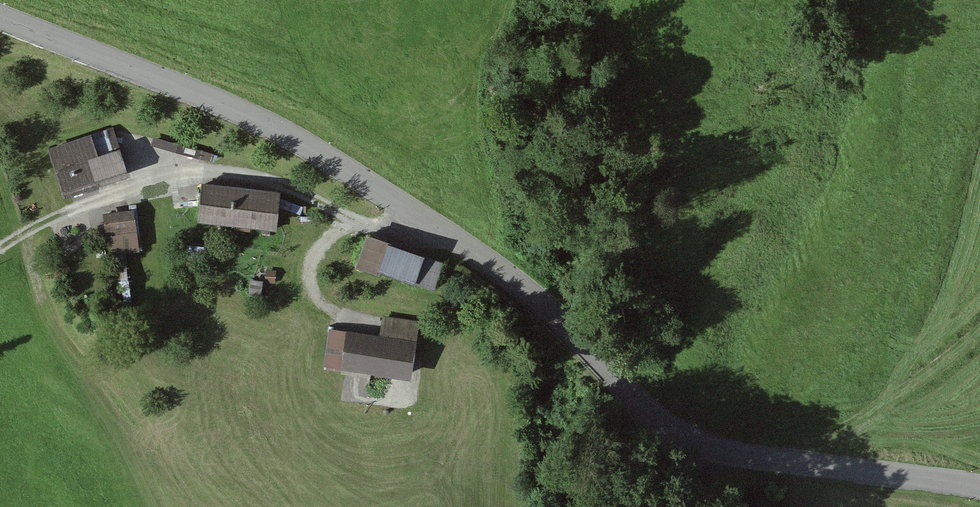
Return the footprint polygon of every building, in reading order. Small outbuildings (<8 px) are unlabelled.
[(46,147),(61,192),(125,172),(118,151),(93,159),(85,134),(46,147)] [(197,224),(277,231),(280,192),(201,185),(197,224)] [(131,213),(104,216),(107,235),(111,235),(113,251),(135,249),(131,213)] [(353,267),(377,275),(380,273),(437,293),(448,261),(365,232),(353,267)] [(275,271),(266,270),(265,281),(274,282),(275,271)] [(262,282),(251,281),(249,295),(261,296),(262,282)] [(322,368),(411,383),(421,322),(384,316),(380,337),(329,329),(322,368)]
